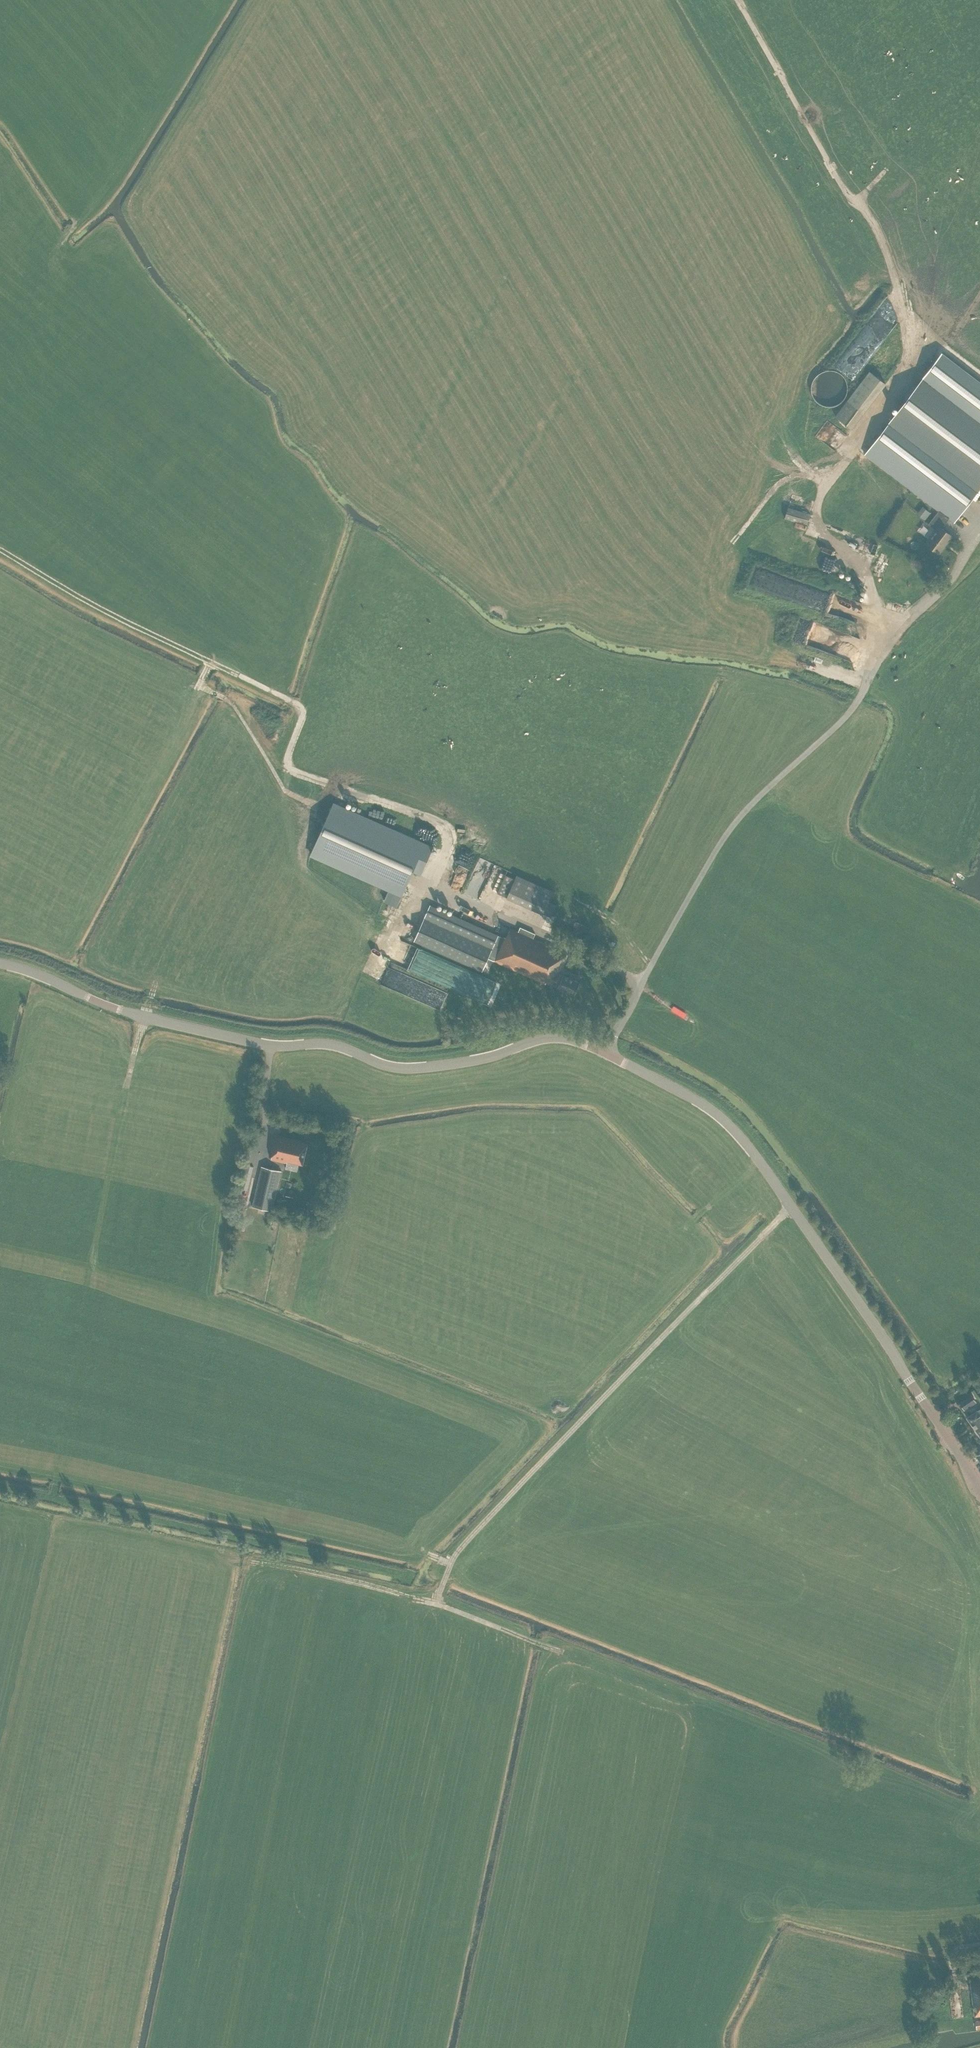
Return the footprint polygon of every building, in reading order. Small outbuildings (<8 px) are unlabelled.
[(864,455),(938,511),(928,524),(935,530),(925,544),(939,554),(952,536),(942,528),(949,519),(953,523),(977,491),(979,487),(979,385),(941,355),(864,455)] [(835,416),(852,429),(886,384),(869,371),(835,416)] [(838,397),(839,374),(822,374),(821,397),(838,397)] [(834,445),(838,445),(839,423),(823,422),(822,435),(824,435),(824,441),(834,441),(834,445)] [(922,506),(917,514),(924,520),(930,512),(922,506)] [(784,518),(806,525),(809,514),(787,507),(784,518)] [(334,802),(310,855),(402,896),(413,871),(420,874),(433,846),(334,802)] [(471,859),(474,854),(462,847),(460,851),(471,859)] [(465,891),(481,898),(495,860),(479,854),(465,891)] [(553,891),(517,875),(507,898),(543,914),(553,891)] [(546,982),(574,994),(580,982),(559,973),(567,954),(533,939),(535,934),(520,927),(518,932),(510,928),(506,938),(504,937),(504,938),(430,905),(414,941),(540,997),(546,982)] [(483,991),(487,980),(482,978),(477,988),(483,991)] [(273,1152),(271,1159),(287,1162),(287,1161),(303,1165),(307,1144),(302,1143),(302,1144),(300,1144),(300,1141),(275,1135),(273,1145),(274,1146),(273,1148),(272,1147),(271,1151),(273,1152)] [(282,1171),(261,1166),(252,1206),(272,1211),(282,1171)] [(245,1205),(250,1182),(243,1180),(238,1203),(245,1205)] [(960,1403),(964,1409),(976,1401),(971,1395),(960,1403)] [(978,1411),(977,1410),(967,1417),(979,1436),(979,1409),(978,1411)] [(975,2016),(979,2015),(979,1980),(971,1982),(975,2016)]
